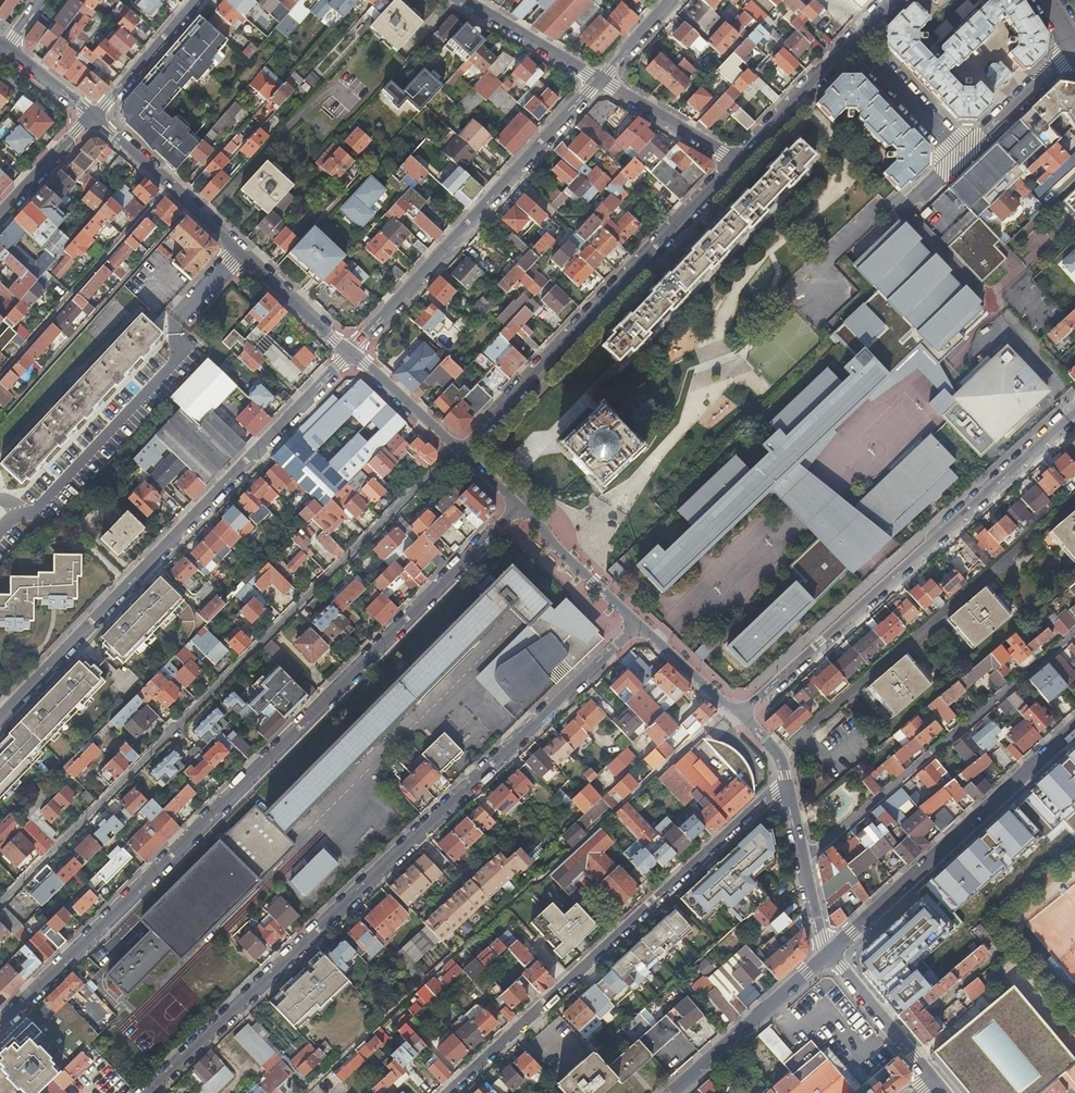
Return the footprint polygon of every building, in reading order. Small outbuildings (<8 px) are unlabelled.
[(17,0),(4,0),(0,5),(0,16),(1,17),(3,18),(17,0)] [(66,26),(78,9),(84,2),(81,0),(67,0),(54,18),(57,20),(66,26)] [(107,5),(111,8),(117,0),(116,0),(107,0),(105,3),(107,5)] [(133,1),(148,14),(159,1),(160,1),(161,0),(135,0),(133,1)] [(240,14),(225,0),(215,12),(216,12),(230,25),(240,14)] [(254,0),(225,0),(240,14),(246,18),(258,4),(254,0)] [(258,4),(270,14),(280,23),(275,28),(288,38),(300,24),(291,16),(293,14),(289,12),(283,6),(281,5),(276,0),(254,0),(258,4)] [(299,0),(285,0),(281,5),(283,6),(289,12),(299,0)] [(315,6),(324,14),(336,0),(320,0),(315,6)] [(398,0),(394,0),(379,16),(369,27),(396,52),(423,23),(398,0)] [(373,5),(372,5),(379,12),(377,14),(379,16),(394,0),(377,0),(373,5)] [(546,8),(553,0),(522,0),(510,13),(520,19),(536,0),(546,8)] [(554,39),(572,20),(591,0),(553,0),(546,8),(530,25),(554,39)] [(572,20),(580,27),(598,5),(592,0),(591,0),(572,20)] [(700,1),(711,11),(722,0),(699,0),(700,1)] [(796,0),(782,0),(781,2),(790,10),(782,19),(788,25),(800,12),(805,7),(796,0)] [(817,4),(813,0),(811,0),(805,7),(800,12),(808,20),(810,22),(817,15),(821,19),(827,13),(817,4)] [(1017,37),(1016,48),(1008,56),(1022,71),(1025,72),(1042,55),(1044,38),(1021,0),(989,0),(990,1),(978,12),(976,10),(973,10),(942,39),(942,41),(945,44),(940,48),(942,54),(943,55),(935,62),(918,45),(917,32),(928,20),(929,21),(950,0),(916,0),(888,30),(888,47),(956,119),(974,120),(993,102),(993,99),(978,84),(973,89),(961,89),(946,74),(954,67),(956,68),(958,68),(992,35),(992,34),(991,32),(997,26),(997,22),(996,20),(1003,14),(1017,37)] [(619,25),(626,31),(639,17),(622,1),(609,16),(619,25)] [(711,11),(700,1),(687,16),(706,33),(719,18),(711,11)] [(746,3),(740,9),(744,13),(758,26),(766,17),(767,16),(751,1),(747,4),(746,3)] [(69,31),(73,35),(76,37),(95,10),(91,7),(84,2),(78,9),(84,13),(78,23),(76,22),(69,31)] [(102,11),(107,15),(108,14),(112,9),(111,8),(107,5),(102,11)] [(130,8),(118,23),(121,26),(127,31),(140,16),(130,8)] [(354,12),(351,9),(345,15),(348,18),(354,12)] [(207,23),(225,39),(234,29),(230,25),(216,12),(207,23)] [(800,12),(788,25),(793,29),(809,45),(820,55),(824,50),(801,28),(808,20),(800,12)] [(758,26),(744,13),(730,28),(738,35),(748,25),(753,31),(758,26)] [(36,55),(42,59),(61,33),(66,26),(57,20),(54,23),(42,14),(24,38),(26,47),(31,51),(41,39),(47,44),(45,46),(44,45),(36,55)] [(272,32),(275,28),(280,23),(270,14),(263,23),(272,32)] [(249,85),(261,70),(249,59),(242,53),(225,39),(207,23),(198,15),(123,102),(125,104),(123,107),(124,119),(126,120),(125,122),(159,154),(159,155),(176,170),(190,154),(234,102),(249,85)] [(451,15),(435,32),(447,43),(463,26),(451,15)] [(618,33),(621,36),(626,31),(619,25),(615,29),(599,15),(580,36),(599,54),(618,33)] [(774,25),(766,17),(758,26),(766,34),(771,29),(774,25)] [(480,45),(485,40),(478,34),(479,33),(479,31),(479,30),(478,29),(476,27),(475,27),(472,28),(466,22),(463,26),(447,43),(446,44),(465,62),(468,59),(480,45)] [(699,36),(684,23),(671,37),(686,50),(699,36)] [(730,28),(725,24),(707,44),(720,56),(739,36),(738,35),(730,28)] [(121,50),(123,52),(135,38),(127,31),(121,26),(109,40),(121,50)] [(766,34),(758,26),(753,31),(746,39),(754,46),(762,37),(766,41),(770,37),(766,34)] [(836,37),(844,29),(841,26),(833,34),(836,37)] [(780,38),(771,29),(766,34),(770,37),(776,43),(780,38)] [(809,45),(793,29),(785,38),(788,40),(784,45),(797,57),(809,45)] [(61,33),(42,59),(50,66),(69,40),(61,33)] [(97,55),(108,65),(121,50),(109,40),(105,36),(92,51),(97,55)] [(754,46),(746,39),(744,41),(732,53),(745,65),(748,61),(744,57),(754,46)] [(69,40),(50,66),(53,68),(68,47),(72,42),(69,40)] [(242,53),(249,59),(257,49),(251,43),(242,53)] [(85,44),(79,52),(91,62),(97,55),(92,51),(85,44)] [(495,59),(480,45),(468,59),(478,68),(482,72),(495,59)] [(68,47),(53,68),(62,75),(76,57),(78,54),(68,47)] [(788,76),(799,64),(781,48),(779,50),(781,51),(772,61),(788,76)] [(526,58),(528,55),(520,50),(511,60),(518,66),(526,58)] [(725,60),(708,78),(719,88),(712,96),(710,95),(708,97),(711,99),(700,110),(704,115),(723,94),(748,68),(745,65),(732,53),(725,60)] [(646,69),(661,83),(673,69),(658,55),(646,69)] [(76,57),(62,75),(90,97),(99,97),(109,85),(105,82),(76,57)] [(537,69),(526,58),(518,66),(516,68),(513,72),(530,88),(537,80),(548,68),(542,63),(537,69)] [(472,74),(478,68),(468,59),(465,62),(450,78),(455,82),(463,73),(467,69),(472,74)] [(673,69),(661,83),(676,97),(689,83),(685,80),(694,70),(682,59),(673,69)] [(516,68),(518,66),(511,60),(501,71),(508,77),(513,72),(516,68)] [(1012,76),(1000,64),(997,66),(996,66),(992,66),(988,69),(988,73),(989,74),(986,77),(998,89),(1001,87),(1002,88),(1007,85),(1010,80),(1009,79),(1012,76)] [(723,94),(733,103),(740,94),(755,77),(749,73),(751,71),(748,68),(723,94)] [(267,101),(270,98),(281,85),(262,69),(261,70),(249,85),(267,101)] [(402,92),(421,110),(441,88),(442,87),(436,82),(440,78),(432,72),(429,75),(423,69),(408,85),(402,92)] [(299,85),(303,81),(294,72),(290,76),(299,85)] [(483,99),(486,101),(487,99),(499,86),(501,84),(489,72),(486,75),(485,75),(472,89),(483,99)] [(313,88),(319,83),(309,74),(304,79),(313,88)] [(390,81),(402,92),(408,85),(397,74),(390,81)] [(708,78),(706,80),(686,102),(685,103),(697,114),(700,110),(711,99),(708,97),(710,95),(712,96),(719,88),(708,78)] [(773,103),(779,97),(758,78),(753,84),(773,103)] [(841,79),(816,105),(832,122),(844,111),(855,110),(859,115),(857,117),(858,119),(886,148),(888,148),(890,146),(894,151),(894,163),(882,174),(898,192),(925,166),(925,149),(859,79),(841,79)] [(505,80),(501,84),(499,86),(504,91),(510,84),(505,80)] [(516,102),(536,121),(557,99),(537,80),(530,88),(527,91),(533,97),(525,105),(519,99),(516,102)] [(407,101),(419,112),(421,110),(402,92),(390,81),(382,90),(394,101),(392,104),(398,110),(407,101)] [(270,98),(279,107),(292,93),(294,91),(284,82),(281,85),(270,98)] [(1059,83),(949,188),(971,211),(978,218),(979,217),(989,207),(1006,191),(1012,185),(1019,179),(1055,144),(1074,125),(1074,86),(1074,85),(1059,83)] [(2,110),(14,95),(0,84),(0,108),(2,110)] [(305,90),(299,85),(294,91),(292,93),(298,98),(305,90)] [(499,86),(487,99),(498,108),(509,95),(504,91),(499,86)] [(456,105),(468,115),(483,99),(472,89),(472,88),(456,105)] [(704,115),(699,120),(708,129),(728,108),(734,113),(738,108),(733,103),(723,94),(704,115)] [(52,123),(23,95),(15,106),(25,114),(18,122),(19,123),(35,138),(36,140),(52,123)] [(597,102),(586,115),(609,137),(627,113),(606,100),(597,102)] [(240,107),(234,102),(190,154),(201,164),(212,150),(207,146),(223,127),(227,130),(234,121),(230,119),(240,107)] [(264,103),(253,114),(260,121),(271,110),(264,103)] [(737,117),(749,128),(754,123),(742,111),(737,117)] [(495,140),(512,156),(537,129),(519,113),(495,140)] [(586,115),(575,127),(581,132),(598,148),(604,154),(615,143),(609,137),(586,115)] [(637,119),(615,143),(621,149),(624,152),(630,146),(645,129),(646,130),(649,126),(637,119)] [(358,154),(373,138),(354,120),(351,123),(357,129),(346,142),(358,154)] [(18,156),(35,138),(19,123),(3,141),(18,156)] [(461,139),(475,152),(481,145),(484,141),(490,135),(476,123),(461,139)] [(251,157),(268,138),(259,129),(241,148),(251,157)] [(630,146),(624,152),(632,159),(634,158),(653,137),(646,130),(645,129),(630,146)] [(220,153),(224,156),(243,136),(239,132),(220,153)] [(567,148),(561,142),(553,151),(575,171),(578,174),(597,191),(600,194),(604,188),(622,170),(611,160),(606,155),(603,159),(610,166),(603,174),(596,167),(592,172),(583,164),(589,158),(591,160),(594,157),(592,155),(598,148),(581,132),(567,148)] [(484,141),(481,145),(483,147),(492,138),(490,135),(484,141)] [(442,152),(460,168),(475,152),(461,139),(457,136),(442,152)] [(426,137),(409,156),(417,163),(434,145),(426,137)] [(634,158),(644,167),(650,173),(653,169),(644,161),(652,154),(660,161),(662,160),(664,157),(669,152),(653,137),(634,158)] [(82,151),(63,173),(75,184),(75,183),(93,163),(95,165),(98,162),(96,160),(103,152),(107,155),(113,150),(105,143),(99,139),(90,139),(80,150),(82,151)] [(740,220),(747,227),(756,217),(803,169),(814,156),(798,141),(786,153),(785,152),(769,169),(771,170),(748,194),(746,192),(729,210),(731,212),(730,213),(732,214),(733,213),(738,219),(738,220),(739,221),(740,220)] [(606,155),(611,160),(621,149),(615,143),(604,154),(606,155)] [(708,161),(677,143),(675,146),(692,163),(705,174),(710,169),(708,161)] [(1019,179),(1023,183),(1041,166),(1048,174),(1047,175),(1046,174),(1037,182),(1040,186),(1069,159),(1055,144),(1019,179)] [(401,164),(405,160),(389,145),(385,149),(401,164)] [(675,146),(669,152),(664,157),(669,162),(671,160),(683,172),(692,163),(675,146)] [(344,170),(353,160),(340,148),(330,158),(344,170)] [(215,177),(220,171),(229,161),(224,156),(220,153),(206,168),(215,177)] [(1040,186),(1035,191),(1039,198),(1070,169),(1074,165),(1074,153),(1069,159),(1040,186)] [(117,172),(126,161),(120,156),(119,155),(110,166),(117,172)] [(418,181),(427,172),(417,163),(409,156),(405,160),(401,164),(385,181),(401,196),(403,198),(409,191),(400,182),(409,172),(418,181)] [(335,180),(344,170),(330,158),(321,168),(335,180)] [(632,159),(622,170),(604,188),(611,195),(615,198),(622,191),(620,187),(625,182),(625,179),(629,183),(644,167),(634,158),(632,159)] [(679,201),(705,174),(692,163),(683,172),(680,175),(674,169),(673,170),(662,160),(660,161),(653,169),(650,173),(679,201)] [(293,187),(294,186),(267,161),(240,190),(267,215),(273,208),(276,206),(293,187)] [(578,174),(575,171),(573,174),(560,162),(553,170),(568,185),(578,174)] [(13,181),(0,169),(0,195),(13,181)] [(61,171),(46,187),(61,202),(64,204),(66,202),(64,200),(68,197),(66,194),(73,186),(76,188),(78,186),(75,183),(75,184),(63,173),(61,171)] [(209,202),(230,180),(220,171),(215,177),(200,193),(209,202)] [(452,184),(470,202),(482,189),(471,178),(463,171),(452,184)] [(433,178),(444,188),(449,182),(438,172),(433,178)] [(471,178),(482,189),(488,182),(477,172),(471,178)] [(568,196),(572,192),(582,200),(585,204),(597,191),(578,174),(568,185),(560,194),(551,204),(556,209),(568,196)] [(354,194),(342,207),(355,220),(354,221),(360,228),(373,214),(368,209),(375,201),(374,200),(383,191),(374,182),(375,180),(371,176),(353,194),(354,194)] [(1025,199),(1032,192),(1023,183),(1019,179),(1012,185),(1025,199)] [(146,205),(158,191),(145,180),(133,193),(146,205)] [(111,197),(113,195),(97,181),(82,199),(97,213),(97,212),(111,197)] [(31,203),(58,227),(65,219),(57,211),(54,211),(52,213),(50,211),(49,208),(51,206),(53,206),(54,206),(56,207),(61,202),(46,187),(31,203)] [(297,190),(293,187),(276,206),(279,209),(297,190)] [(545,199),(551,204),(560,194),(555,188),(545,199)] [(622,191),(615,198),(616,199),(623,192),(622,191)] [(1006,191),(989,207),(1002,221),(1019,205),(1006,191)] [(578,205),(582,200),(572,192),(568,196),(578,205)] [(623,192),(616,199),(621,204),(629,195),(626,193),(623,192)] [(544,214),(524,195),(515,205),(530,219),(534,214),(540,219),(544,214)] [(599,208),(575,234),(584,243),(585,242),(600,226),(603,222),(621,204),(616,199),(615,198),(611,195),(602,204),(599,208)] [(435,240),(442,233),(403,198),(401,196),(386,212),(393,217),(395,220),(404,211),(435,240)] [(110,223),(123,208),(111,197),(97,212),(110,223)] [(133,217),(135,218),(144,207),(133,197),(123,208),(132,216),(133,217)] [(170,226),(182,213),(164,197),(152,210),(170,226)] [(48,253),(56,260),(64,251),(72,241),(58,227),(31,203),(14,221),(24,230),(41,246),(48,253)] [(257,226),(273,240),(285,227),(286,225),(273,213),(276,210),(273,208),(267,215),(257,226)] [(524,218),(513,208),(501,220),(506,224),(508,222),(515,228),(524,218)] [(920,215),(924,219),(932,212),(928,208),(920,215)] [(948,246),(978,218),(971,211),(941,239),(948,246)] [(110,223),(97,212),(97,213),(82,230),(95,240),(97,242),(100,239),(98,237),(101,233),(105,236),(111,236),(117,229),(110,223)] [(603,222),(600,226),(604,230),(609,234),(608,235),(617,243),(618,243),(620,245),(640,225),(628,213),(611,230),(603,222)] [(699,246),(671,275),(673,276),(672,277),(678,282),(679,281),(680,283),(679,283),(685,289),(686,288),(687,289),(708,267),(705,264),(722,246),(725,249),(747,227),(740,220),(739,221),(738,220),(738,219),(733,213),(732,214),(730,213),(704,240),(714,249),(708,256),(699,246)] [(141,240),(155,225),(146,217),(130,235),(140,244),(147,251),(149,248),(141,240)] [(216,253),(215,245),(185,217),(167,237),(169,239),(171,237),(182,246),(183,246),(185,245),(187,246),(187,249),(186,251),(183,251),(175,260),(174,259),(171,262),(191,280),(210,259),(216,253)] [(410,233),(395,220),(393,217),(379,232),(396,248),(410,233)] [(947,247),(983,283),(1008,258),(996,246),(1002,240),(979,217),(978,218),(948,246),(947,247)] [(5,249),(24,230),(14,221),(0,236),(0,244),(5,249)] [(643,566),(669,594),(770,497),(771,499),(776,494),(773,491),(791,473),(794,476),(852,422),(894,383),(893,382),(920,348),(940,365),(966,340),(960,333),(984,309),(899,222),(854,266),(879,292),(840,335),(863,359),(851,370),(858,377),(849,385),(834,370),(776,425),(784,434),(770,448),(776,455),(758,472),(757,472),(742,457),(683,512),(698,528),(670,555),(664,548),(643,566)] [(530,251),(501,224),(495,230),(512,245),(515,245),(521,251),(512,262),(516,266),(518,267),(524,273),(534,263),(539,258),(530,251)] [(273,240),(285,252),(297,239),(285,227),(273,240)] [(345,258),(313,227),(286,256),(307,275),(311,271),(323,281),(341,262),(345,258)] [(564,231),(561,229),(559,231),(558,230),(552,236),(556,239),(560,236),(563,232),(564,231)] [(64,251),(73,259),(77,254),(81,256),(95,240),(82,230),(72,241),(64,251)] [(588,242),(586,244),(603,259),(609,252),(617,243),(608,235),(603,230),(590,244),(588,242)] [(381,264),(396,248),(379,232),(364,248),(381,264)] [(566,239),(568,241),(575,234),(572,232),(566,239)] [(554,241),(546,234),(530,251),(539,258),(554,241)] [(584,243),(575,234),(568,241),(551,260),(560,269),(584,243)] [(134,250),(140,244),(130,235),(127,238),(104,265),(111,271),(112,272),(115,267),(132,249),(134,250)] [(704,240),(699,246),(708,256),(714,249),(704,240)] [(423,254),(427,249),(418,241),(414,246),(423,254)] [(36,283),(38,280),(11,254),(5,249),(0,244),(0,257),(21,278),(9,290),(20,301),(22,299),(36,283)] [(157,248),(168,259),(172,255),(160,244),(157,248)] [(587,248),(578,257),(592,270),(603,259),(586,244),(585,245),(587,248)] [(45,257),(48,253),(41,246),(37,250),(45,257)] [(38,280),(46,271),(56,260),(48,253),(45,257),(37,266),(18,248),(11,254),(38,280)] [(1062,265),(1070,274),(1074,270),(1074,253),(1062,265)] [(74,261),(68,255),(53,272),(59,278),(74,261)] [(592,270),(578,257),(563,274),(578,287),(593,271),(592,270)] [(483,272),(467,258),(454,272),(456,274),(454,276),(468,288),(483,272)] [(358,282),(344,269),(346,267),(341,262),(323,281),(323,282),(328,287),(330,284),(347,299),(355,291),(352,288),(358,282)] [(533,281),(541,289),(543,286),(547,282),(535,271),(538,267),(534,263),(524,273),(533,281)] [(78,294),(85,300),(111,271),(104,265),(94,276),(78,294)] [(399,280),(404,274),(395,266),(389,271),(399,280)] [(518,267),(516,266),(497,285),(506,293),(519,279),(527,287),(533,281),(524,273),(518,267)] [(112,272),(120,279),(123,275),(115,267),(112,272)] [(487,275),(492,281),(497,276),(491,270),(487,275)] [(44,290),(55,278),(46,271),(38,280),(36,283),(44,290)] [(673,276),(671,275),(668,273),(652,290),(654,293),(631,317),(629,315),(613,332),(615,334),(603,346),(619,360),(687,289),(686,288),(685,289),(679,283),(680,283),(679,281),(678,282),(672,277),(673,276)] [(455,291),(440,276),(427,290),(443,305),(455,291)] [(553,283),(549,279),(547,282),(543,286),(546,290),(553,283)] [(529,298),(531,299),(538,292),(541,289),(533,281),(527,287),(533,293),(529,298)] [(20,301),(9,290),(0,282),(0,293),(15,307),(20,301)] [(360,285),(358,282),(352,288),(355,291),(360,285)] [(30,307),(32,308),(34,306),(32,304),(44,290),(36,283),(22,299),(30,307)] [(570,299),(555,285),(541,300),(555,314),(570,299)] [(541,295),(538,292),(531,299),(524,307),(532,315),(539,307),(534,303),(541,295)] [(278,303),(267,293),(258,303),(241,321),(243,323),(245,321),(248,324),(251,319),(250,318),(251,316),(259,323),(278,303)] [(505,326),(511,320),(524,307),(531,299),(529,298),(524,293),(518,299),(520,301),(518,305),(513,301),(497,319),(505,326)] [(89,315),(95,309),(85,300),(78,294),(76,296),(52,323),(61,331),(69,338),(77,329),(69,322),(75,315),(74,313),(80,307),(81,308),(89,315)] [(483,297),(473,308),(483,317),(489,311),(493,307),(483,297)] [(3,321),(9,326),(11,328),(30,307),(22,299),(20,301),(15,307),(10,312),(4,319),(3,321)] [(286,312),(278,303),(259,323),(255,327),(264,336),(286,312)] [(453,324),(431,304),(430,305),(429,304),(425,308),(426,310),(414,323),(433,339),(443,328),(447,332),(454,325),(453,324)] [(4,319),(10,312),(2,305),(0,307),(0,315),(4,319)] [(532,315),(524,307),(511,320),(524,332),(527,328),(523,324),(532,315)] [(1067,316),(1062,321),(1071,331),(1074,328),(1074,309),(1067,316)] [(20,483),(26,477),(28,479),(37,470),(34,468),(57,444),(59,446),(67,437),(65,435),(84,416),(86,418),(94,409),(92,407),(114,383),(117,385),(125,376),(123,375),(140,356),(142,358),(150,349),(148,347),(162,333),(141,314),(0,463),(20,483)] [(459,317),(453,324),(454,325),(466,336),(472,329),(459,317)] [(540,347),(524,332),(511,320),(505,326),(498,334),(507,342),(516,332),(536,351),(540,347)] [(9,326),(3,321),(0,324),(0,336),(9,326)] [(1071,331),(1062,321),(1048,334),(1056,341),(1059,339),(1061,341),(1071,331)] [(34,361),(61,331),(52,323),(51,325),(25,353),(34,360),(34,361)] [(18,334),(25,340),(32,333),(22,324),(15,331),(18,334)] [(264,336),(255,327),(244,339),(252,348),(264,336)] [(244,339),(233,329),(221,342),(229,350),(237,342),(242,347),(244,352),(238,358),(253,372),(265,359),(252,348),(244,339)] [(20,346),(25,340),(18,334),(13,339),(20,346)] [(498,334),(490,342),(480,353),(493,365),(509,380),(527,361),(507,342),(498,334)] [(273,344),(264,336),(252,348),(265,359),(289,382),(300,372),(272,345),(273,344)] [(393,374),(412,392),(442,361),(423,343),(408,358),(406,356),(402,360),(404,362),(393,374)] [(1006,349),(953,399),(995,444),(1048,394),(1006,349)] [(39,371),(42,367),(34,361),(34,360),(25,353),(10,370),(18,377),(22,372),(24,373),(28,368),(27,367),(30,363),(39,371)] [(493,365),(480,353),(470,363),(484,375),(493,365)] [(442,361),(412,392),(419,398),(435,381),(445,391),(463,371),(447,355),(442,361)] [(236,386),(217,368),(206,358),(169,398),(180,408),(199,426),(210,414),(236,386)] [(18,377),(10,370),(0,381),(0,383),(13,395),(15,397),(19,393),(10,385),(18,377)] [(315,499),(323,508),(332,499),(347,484),(363,467),(366,464),(383,447),(394,436),(406,423),(359,380),(338,402),(363,428),(342,450),(328,464),(300,436),(275,462),(277,463),(293,478),(299,484),(304,489),(315,499)] [(3,407),(13,395),(0,383),(0,405),(3,407)] [(253,403),(262,411),(275,398),(260,383),(247,396),(249,399),(253,403)] [(446,415),(442,420),(453,431),(461,430),(492,398),(476,383),(461,399),(458,402),(456,404),(446,415)] [(247,396),(236,386),(220,404),(230,414),(244,399),(247,396)] [(444,392),(433,403),(446,415),(456,404),(444,392)] [(363,428),(338,402),(316,424),(342,450),(363,428)] [(253,436),(270,419),(262,411),(253,403),(237,420),(253,436)] [(559,446),(593,482),(634,443),(600,407),(559,446)] [(199,426),(180,408),(155,436),(185,465),(191,470),(206,485),(232,458),(199,426)] [(215,416),(210,414),(199,426),(232,458),(245,445),(215,416)] [(314,422),(300,436),(328,464),(342,450),(316,424),(314,422)] [(964,475),(954,464),(970,449),(949,427),(854,517),(849,512),(844,507),(814,535),(819,540),(789,569),(801,582),(796,586),(795,585),(728,649),(746,667),(812,604),(814,606),(889,536),(885,532),(932,488),(941,497),(964,475)] [(185,465),(155,436),(133,459),(152,478),(163,488),(185,465)] [(394,436),(383,447),(387,451),(393,457),(404,446),(394,436)] [(436,451),(427,443),(425,445),(418,438),(405,450),(412,458),(417,454),(430,465),(436,459),(436,451)] [(634,443),(593,482),(600,490),(642,450),(634,443)] [(387,451),(383,447),(366,464),(381,479),(397,461),(393,457),(387,451)] [(1065,455),(1074,466),(1074,454),(1070,448),(1064,454),(1065,455)] [(1063,484),(1074,472),(1074,466),(1065,455),(1050,469),(1063,484)] [(280,492),(289,483),(293,478),(277,463),(264,477),(280,492)] [(366,464),(363,467),(373,478),(383,488),(386,484),(381,479),(366,464)] [(1046,498),(1063,484),(1050,469),(1042,476),(1044,479),(1036,486),(1046,498)] [(193,499),(206,485),(191,470),(177,484),(193,499)] [(776,494),(814,535),(844,507),(794,476),(791,473),(773,491),(776,494)] [(472,484),(464,477),(453,487),(454,488),(435,506),(427,498),(423,503),(438,518),(472,484)] [(163,488),(152,478),(145,485),(144,484),(130,498),(147,515),(156,506),(154,503),(159,498),(156,496),(163,488)] [(258,500),(271,487),(261,478),(248,491),(258,500)] [(289,483),(295,488),(299,484),(293,478),(289,483)] [(359,486),(361,489),(372,500),(374,502),(385,490),(383,488),(373,478),(364,487),(361,484),(359,486)] [(300,493),(304,489),(299,484),(295,488),(300,493)] [(493,504),(472,484),(438,518),(436,520),(413,542),(402,553),(419,570),(411,577),(419,586),(453,552),(439,537),(461,515),(455,508),(461,502),(469,510),(467,512),(470,514),(467,517),(478,527),(493,512),(493,504)] [(1032,516),(1037,521),(1037,522),(1054,507),(1046,498),(1036,486),(1021,499),(1034,514),(1032,516)] [(361,489),(357,494),(367,504),(372,500),(361,489)] [(262,525),(273,515),(258,500),(248,491),(241,498),(243,500),(239,503),(252,515),(262,525)] [(342,503),(345,505),(355,516),(367,504),(357,494),(353,498),(350,495),(342,503)] [(300,515),(308,523),(312,519),(323,508),(315,499),(300,515)] [(312,519),(323,530),(328,535),(348,515),(342,508),(332,499),(323,508),(312,519)] [(1022,535),(1037,521),(1032,516),(1026,510),(1023,512),(1016,504),(1004,515),(1006,517),(1017,529),(1022,535)] [(348,515),(352,519),(355,516),(345,505),(342,508),(348,515)] [(254,526),(249,521),(234,506),(222,518),(224,520),(237,533),(238,533),(242,538),(254,526)] [(413,531),(408,536),(413,542),(436,520),(427,510),(410,528),(413,531)] [(1050,532),(1074,561),(1074,511),(1050,532)] [(145,529),(128,512),(101,539),(118,556),(145,529)] [(249,518),(260,528),(262,525),(252,515),(249,518)] [(1009,535),(1017,529),(1006,517),(988,533),(998,545),(1003,541),(1005,543),(1011,538),(1009,535)] [(213,532),(227,545),(238,533),(237,533),(224,520),(213,532)] [(292,539),(303,550),(312,541),(311,539),(318,533),(308,523),(292,539)] [(996,558),(1004,551),(998,545),(988,533),(983,528),(982,526),(975,532),(980,538),(979,539),(996,558)] [(404,536),(395,528),(378,544),(373,549),(383,560),(396,547),(394,545),(404,536)] [(316,538),(336,558),(344,551),(328,535),(323,530),(316,538)] [(202,543),(215,555),(226,545),(227,545),(213,532),(202,543)] [(971,542),(965,535),(960,539),(966,546),(971,542)] [(1004,551),(1009,547),(1005,543),(1003,541),(998,545),(1004,551)] [(990,563),(971,542),(966,546),(974,555),(979,560),(985,567),(990,563)] [(205,566),(215,555),(202,543),(192,553),(205,566)] [(974,555),(966,546),(948,563),(961,576),(979,560),(974,555)] [(307,557),(302,552),(288,565),(294,571),(307,557)] [(4,629),(4,632),(23,632),(23,630),(30,630),(30,622),(34,622),(34,600),(41,600),(41,606),(48,606),(48,609),(66,609),(66,607),(73,607),(73,599),(77,599),(77,577),(81,577),(81,554),(53,554),(53,573),(37,573),(37,577),(10,577),(10,595),(0,596),(0,629),(4,629)] [(205,598),(216,587),(185,557),(170,572),(194,596),(198,591),(205,598)] [(274,565),(281,572),(287,565),(281,559),(274,565)] [(414,591),(419,586),(411,577),(394,560),(372,583),(380,591),(398,574),(414,591)] [(626,582),(634,575),(623,562),(615,570),(626,582)] [(264,575),(257,582),(254,584),(262,592),(272,582),(283,594),(291,586),(268,563),(260,571),(264,575)] [(380,735),(508,607),(526,625),(538,637),(536,638),(534,640),(531,641),(528,643),(526,644),(523,646),(521,648),(518,649),(514,651),(511,653),(508,655),(506,657),(502,659),(499,661),(497,662),(495,664),(493,666),(491,668),(491,670),(490,671),(491,673),(492,675),(493,677),(495,680),(498,684),(500,686),(503,689),(505,691),(511,698),(514,700),(516,701),(518,701),(520,700),(524,698),(530,693),(548,678),(546,675),(562,659),(554,651),(568,636),(574,641),(584,631),(578,625),(572,630),(556,613),(510,568),(380,698),(263,815),(254,806),(141,920),(152,931),(145,937),(108,976),(126,994),(171,950),(294,846),(282,834),(380,735)] [(936,578),(928,568),(923,572),(930,580),(932,582),(936,578)] [(257,574),(253,578),(257,582),(264,575),(260,571),(257,574)] [(950,598),(965,584),(953,571),(938,585),(950,598)] [(125,664),(185,601),(161,577),(102,637),(106,641),(103,644),(109,649),(106,652),(115,661),(118,658),(125,664)] [(370,584),(367,581),(363,585),(356,579),(331,604),(340,613),(348,606),(370,584)] [(948,599),(932,582),(930,580),(926,583),(921,588),(933,601),(939,608),(948,599)] [(929,616),(933,612),(928,606),(933,601),(921,588),(919,586),(909,594),(929,616)] [(975,648),(1011,618),(986,588),(950,619),(975,648)] [(397,608),(382,593),(366,609),(381,624),(397,608)] [(221,600),(226,605),(230,601),(225,596),(221,600)] [(200,615),(208,623),(226,605),(221,600),(218,597),(200,615)] [(253,597),(240,611),(251,623),(265,609),(253,597)] [(271,605),(280,615),(286,609),(276,600),(271,605)] [(897,609),(892,614),(893,614),(904,627),(919,613),(907,600),(901,605),(898,601),(894,605),(897,609)] [(340,613),(331,604),(312,623),(315,626),(312,629),(318,635),(339,614),(340,613)] [(562,659),(546,675),(555,684),(602,639),(583,619),(580,622),(564,605),(556,613),(572,630),(578,625),(584,631),(574,641),(568,636),(554,651),(562,659)] [(348,606),(340,613),(350,623),(357,616),(348,606)] [(1058,619),(1053,613),(1048,617),(1053,623),(1058,619)] [(1058,619),(1068,631),(1074,625),(1074,624),(1066,613),(1058,619)] [(339,614),(318,635),(324,642),(329,637),(331,639),(341,630),(347,636),(354,630),(339,614)] [(885,645),(905,628),(904,627),(893,614),(873,632),(885,645)] [(1058,619),(1053,623),(1052,625),(1062,637),(1069,632),(1068,631),(1058,619)] [(1030,631),(1025,625),(1015,633),(1020,639),(1025,635),(1030,631)] [(198,658),(201,661),(207,656),(215,664),(229,651),(205,627),(186,646),(198,658)] [(225,639),(229,643),(239,653),(251,641),(237,627),(225,639)] [(312,629),(311,629),(295,644),(312,661),(328,646),(324,642),(318,635),(312,629)] [(867,659),(884,644),(873,632),(873,631),(853,649),(865,662),(867,659)] [(1041,634),(1031,641),(1026,646),(1031,653),(1048,639),(1043,632),(1041,634)] [(1020,639),(1015,633),(1008,639),(1015,649),(1012,651),(1017,658),(1015,660),(1017,662),(1019,660),(1020,661),(1031,653),(1026,646),(1020,639)] [(1031,641),(1025,635),(1020,639),(1026,646),(1031,641)] [(301,669),(272,639),(261,650),(277,666),(291,679),(301,669)] [(853,649),(846,642),(842,646),(848,653),(833,667),(844,679),(845,680),(865,662),(853,649)] [(872,665),(889,650),(884,644),(867,659),(872,665)] [(1001,644),(990,654),(1000,666),(996,670),(1003,678),(1010,672),(1001,661),(1007,655),(1001,648),(1003,646),(1001,644)] [(193,662),(198,658),(186,646),(176,656),(182,662),(186,666),(174,678),(185,688),(202,671),(193,662)] [(708,666),(719,654),(711,647),(700,659),(708,666)] [(990,654),(957,682),(964,690),(992,667),(995,671),(989,676),(1001,689),(1008,684),(1003,678),(996,670),(1000,666),(990,654)] [(1059,654),(1048,664),(1067,686),(1074,680),(1074,677),(1074,670),(1072,672),(1064,662),(1062,663),(1060,659),(1062,658),(1059,654)] [(870,686),(896,716),(931,686),(906,656),(870,686)] [(642,686),(650,679),(656,672),(651,666),(648,669),(638,658),(626,669),(627,670),(642,686)] [(107,683),(100,677),(103,674),(94,665),(91,668),(85,662),(83,665),(79,662),(21,722),(22,723),(0,745),(0,795),(107,683)] [(675,702),(690,687),(665,664),(656,672),(650,679),(675,702)] [(1017,675),(1025,669),(1021,664),(1013,671),(1017,675)] [(1048,664),(1029,680),(1048,702),(1067,686),(1048,664)] [(844,679),(833,667),(832,665),(812,683),(819,691),(824,697),(844,679)] [(299,687),(291,679),(277,666),(264,679),(260,682),(264,687),(261,690),(250,702),(235,687),(229,692),(229,697),(222,703),(231,711),(234,708),(239,713),(248,705),(258,715),(269,703),(277,711),(286,720),(309,697),(299,687)] [(623,704),(639,689),(642,686),(627,670),(608,688),(623,704)] [(169,683),(158,673),(144,688),(158,701),(159,700),(166,707),(181,692),(170,682),(169,683)] [(260,682),(264,679),(262,676),(254,683),(261,690),(264,687),(260,682)] [(812,683),(807,677),(802,682),(807,687),(797,696),(792,691),(789,694),(801,707),(819,691),(812,683)] [(824,697),(829,702),(849,685),(845,680),(844,679),(824,697)] [(305,680),(299,687),(309,697),(315,690),(305,680)] [(957,682),(939,697),(947,707),(965,691),(964,690),(957,682)] [(600,698),(590,688),(584,694),(590,700),(593,704),(600,698)] [(640,721),(647,728),(662,713),(639,689),(623,704),(628,708),(640,721)] [(1023,706),(1012,694),(1007,698),(1017,711),(1025,719),(1037,733),(1050,721),(1036,704),(1029,710),(1025,705),(1023,706)] [(110,721),(116,728),(119,725),(117,723),(119,721),(125,726),(140,712),(134,706),(141,699),(137,695),(110,721)] [(1051,700),(1057,713),(1067,709),(1061,695),(1051,700)] [(939,697),(931,704),(947,723),(955,716),(947,707),(939,697)] [(1017,711),(1007,698),(998,706),(1009,718),(1017,711)] [(604,715),(593,704),(590,700),(576,713),(578,715),(558,734),(558,735),(560,737),(570,747),(572,750),(587,735),(585,733),(604,715)] [(700,726),(716,711),(704,701),(680,724),(684,729),(694,719),(700,726)] [(146,729),(159,716),(147,704),(140,712),(125,726),(137,738),(141,733),(144,735),(148,731),(146,729)] [(248,705),(239,713),(249,723),(258,715),(248,705)] [(766,724),(773,732),(781,725),(792,715),(785,706),(766,724)] [(220,731),(227,724),(222,719),(226,716),(218,707),(213,712),(209,712),(198,723),(198,727),(194,731),(202,740),(203,739),(208,743),(212,739),(220,731)] [(810,716),(801,707),(792,715),(781,725),(790,735),(810,716)] [(631,742),(636,738),(630,732),(640,721),(628,708),(613,723),(631,742)] [(266,740),(286,720),(277,711),(258,731),(266,740)] [(657,746),(659,744),(676,727),(663,713),(662,713),(647,728),(643,731),(657,746)] [(900,730),(909,742),(914,738),(930,725),(925,719),(923,721),(917,715),(900,730)] [(690,736),(700,726),(694,719),(684,729),(690,736)] [(1039,736),(1037,733),(1025,719),(1010,732),(1007,734),(1022,751),(1039,736)] [(930,725),(914,738),(921,747),(926,752),(935,745),(930,738),(941,729),(935,721),(930,725)] [(978,733),(972,739),(981,749),(984,753),(997,743),(994,739),(1001,733),(991,722),(985,728),(982,724),(975,730),(978,733)] [(830,733),(839,743),(849,734),(840,725),(830,733)] [(226,737),(220,731),(212,739),(217,743),(203,757),(204,759),(213,768),(229,752),(220,743),(226,737)] [(972,739),(966,732),(952,745),(966,761),(981,749),(972,739)] [(444,733),(421,754),(439,772),(442,770),(444,772),(452,764),(450,761),(452,759),(454,761),(463,753),(444,733)] [(247,759),(255,752),(238,735),(230,742),(247,759)] [(553,762),(570,747),(560,737),(558,735),(542,750),(553,762)] [(709,741),(702,738),(714,751),(718,745),(709,741)] [(909,742),(902,747),(892,756),(905,770),(908,767),(903,762),(921,747),(914,738),(909,742)] [(93,743),(66,770),(74,778),(100,751),(93,743)] [(110,786),(140,756),(125,743),(119,749),(121,751),(98,773),(110,786)] [(654,749),(664,760),(671,754),(667,752),(659,744),(657,746),(654,749)] [(714,751),(753,795),(753,793),(752,786),(750,780),(748,776),(746,772),(744,768),(742,765),(737,759),(732,754),(728,751),(724,748),(718,745),(714,751)] [(635,757),(626,747),(614,758),(605,767),(614,776),(635,757)] [(1034,785),(1038,789),(1010,814),(1007,810),(916,893),(922,899),(863,953),(869,960),(863,965),(867,970),(862,974),(897,1016),(942,978),(921,953),(963,918),(953,907),(990,876),(992,878),(1044,835),(1045,836),(1065,820),(1074,832),(1074,747),(1034,785)] [(554,763),(553,762),(542,750),(540,748),(525,763),(538,777),(554,763)] [(1018,762),(1022,757),(1014,748),(1009,752),(1018,762)] [(166,784),(171,779),(185,765),(180,760),(183,758),(175,749),(170,754),(166,754),(155,765),(155,769),(150,774),(158,782),(161,779),(166,784)] [(655,768),(664,760),(654,749),(645,757),(655,768)] [(723,789),(688,751),(673,765),(709,804),(714,800),(730,816),(751,797),(735,779),(723,789)] [(201,755),(198,752),(190,760),(193,764),(202,756),(201,755)] [(966,782),(991,761),(984,753),(957,775),(959,778),(961,776),(966,782)] [(605,767),(614,758),(610,754),(593,771),(596,775),(605,767)] [(905,770),(892,756),(861,781),(874,796),(905,770)] [(196,785),(213,768),(204,759),(194,769),(191,765),(184,772),(196,785)] [(943,774),(946,772),(935,759),(916,775),(930,791),(945,777),(943,774)] [(411,774),(397,760),(391,766),(397,772),(395,774),(403,782),(399,786),(413,801),(426,789),(411,774)] [(411,774),(426,789),(438,777),(424,762),(411,774)] [(709,804),(673,765),(670,762),(655,776),(688,811),(698,802),(704,809),(695,818),(704,828),(710,835),(725,821),(709,804)] [(502,784),(517,800),(539,778),(538,777),(525,763),(502,784)] [(596,775),(593,771),(590,768),(581,777),(588,783),(596,775)] [(637,785),(627,774),(601,798),(611,809),(617,803),(637,785)] [(965,793),(962,789),(953,779),(941,788),(949,797),(952,799),(954,802),(958,799),(965,793)] [(974,802),(990,787),(983,780),(974,787),(970,782),(962,789),(965,793),(974,802)] [(64,788),(53,799),(63,809),(76,796),(65,786),(66,785),(64,783),(61,786),(64,788)] [(580,815),(598,798),(585,783),(566,800),(580,815)] [(187,784),(162,809),(165,811),(167,809),(172,815),(195,792),(187,784)] [(516,805),(519,802),(517,800),(502,784),(479,806),(480,807),(489,817),(497,810),(501,814),(514,803),(516,805)] [(147,793),(138,785),(120,802),(132,814),(146,800),(143,797),(147,793)] [(932,822),(926,816),(920,809),(918,807),(910,798),(901,788),(879,806),(896,824),(900,828),(902,831),(907,836),(913,843),(920,851),(928,844),(920,836),(933,823),(932,822)] [(949,797),(941,788),(928,799),(918,807),(920,809),(926,816),(949,797)] [(628,801),(627,802),(631,806),(638,799),(644,793),(641,789),(628,801)] [(918,807),(928,799),(919,790),(910,798),(918,807)] [(844,797),(828,799),(830,818),(847,815),(844,797)] [(162,809),(152,798),(139,810),(150,821),(127,844),(145,862),(180,827),(165,811),(162,809)] [(611,809),(601,798),(594,805),(560,836),(570,847),(584,834),(580,830),(584,826),(585,828),(604,810),(607,812),(611,809)] [(63,809),(53,799),(41,811),(52,821),(63,809)] [(638,799),(631,806),(639,814),(646,808),(638,799)] [(954,802),(952,799),(950,801),(958,810),(960,808),(954,802)] [(963,812),(967,809),(958,799),(954,802),(960,808),(963,812)] [(714,800),(709,804),(725,821),(730,816),(714,800)] [(627,802),(613,815),(637,840),(657,862),(662,867),(676,855),(664,842),(660,847),(654,840),(653,838),(657,834),(639,814),(631,806),(627,802)] [(896,824),(879,806),(871,813),(876,819),(855,837),(856,837),(852,841),(855,845),(848,850),(848,851),(840,858),(830,847),(818,857),(816,863),(821,886),(846,865),(867,848),(889,830),(896,824)] [(496,824),(489,817),(480,807),(467,818),(475,827),(482,820),(490,828),(496,824)] [(542,821),(550,812),(545,807),(536,816),(542,821)] [(120,809),(113,815),(124,826),(130,819),(120,809)] [(941,832),(953,821),(943,809),(937,815),(938,816),(932,822),(933,823),(941,832)] [(5,847),(24,827),(10,813),(0,823),(0,822),(0,842),(5,847)] [(113,815),(113,814),(93,833),(104,845),(110,839),(106,835),(109,832),(109,833),(111,831),(115,834),(116,833),(124,826),(113,815)] [(689,841),(704,828),(695,818),(691,814),(677,827),(689,841)] [(453,861),(481,834),(475,827),(467,818),(437,845),(453,861)] [(54,842),(31,820),(24,827),(5,847),(0,851),(0,865),(9,874),(35,849),(41,855),(54,842)] [(902,831),(900,828),(896,824),(889,830),(891,832),(889,834),(894,839),(902,831)] [(677,827),(675,826),(661,839),(664,842),(676,855),(690,842),(689,841),(677,827)] [(723,904),(723,903),(726,903),(727,902),(731,907),(730,908),(737,916),(739,914),(743,919),(766,899),(767,898),(759,886),(757,888),(753,883),(752,878),(772,858),(767,834),(765,834),(757,826),(678,899),(690,912),(691,912),(699,920),(713,908),(715,910),(723,904)] [(612,842),(599,828),(549,875),(576,903),(586,914),(595,907),(570,881),(572,880),(573,881),(582,873),(581,872),(586,867),(600,883),(598,884),(618,906),(638,888),(618,866),(615,868),(601,852),(612,842)] [(890,847),(892,849),(898,844),(894,839),(889,834),(891,832),(889,830),(867,848),(877,858),(890,847)] [(127,844),(116,833),(115,834),(111,838),(122,849),(123,848),(127,844)] [(909,862),(920,851),(913,843),(907,836),(904,838),(902,836),(900,839),(902,841),(898,844),(892,849),(906,865),(909,862)] [(657,862),(637,840),(623,853),(636,867),(643,875),(657,862)] [(131,857),(123,848),(122,849),(88,883),(93,888),(99,881),(97,879),(100,876),(106,882),(131,857)] [(301,899),(337,865),(320,848),(284,881),(301,899)] [(527,868),(533,862),(531,860),(519,848),(506,860),(498,852),(424,923),(431,930),(438,937),(442,941),(519,868),(523,872),(527,868)] [(855,876),(877,858),(867,848),(846,865),(855,876)] [(389,887),(407,906),(442,873),(423,854),(389,887)] [(57,874),(47,864),(24,888),(42,906),(83,866),(74,857),(57,874)] [(549,867),(539,857),(533,862),(527,868),(534,875),(535,876),(538,877),(549,867)] [(855,876),(846,865),(821,886),(821,889),(825,906),(851,885),(858,880),(855,876)] [(461,874),(454,867),(447,874),(453,881),(461,874)] [(643,875),(636,867),(631,871),(642,883),(646,878),(643,875)] [(645,895),(654,887),(647,879),(638,888),(645,895)] [(863,904),(869,898),(858,880),(851,885),(863,904)] [(98,897),(90,889),(72,906),(80,915),(98,897)] [(366,918),(378,931),(384,937),(388,933),(407,915),(389,896),(366,918)] [(283,929),(298,914),(282,898),(267,912),(269,915),(273,919),(283,929)] [(766,899),(743,919),(741,921),(754,936),(767,924),(779,913),(766,899)] [(586,914),(576,903),(563,915),(551,902),(533,919),(530,922),(554,949),(553,950),(561,959),(566,955),(597,926),(586,914)] [(723,904),(739,923),(741,921),(743,919),(739,914),(737,916),(730,908),(731,907),(727,902),(726,903),(723,903),(723,904)] [(22,926),(3,906),(0,909),(0,921),(13,934),(22,926)] [(64,906),(40,930),(55,945),(63,937),(57,931),(73,915),(64,906)] [(838,906),(827,916),(829,925),(838,927),(847,919),(838,906)] [(715,910),(713,908),(699,920),(701,924),(714,913),(714,912),(715,910)] [(589,988),(578,998),(599,1020),(649,973),(647,971),(690,930),(672,910),(610,969),(611,970),(590,989),(589,988)] [(779,913),(767,924),(775,934),(790,921),(782,911),(779,913)] [(756,956),(778,980),(805,956),(806,947),(802,928),(783,944),(778,939),(800,919),(798,913),(790,921),(775,934),(766,941),(771,946),(775,942),(780,946),(766,959),(757,949),(753,953),(756,956)] [(247,922),(270,945),(283,932),(273,922),(272,919),(273,919),(269,915),(259,925),(252,918),(247,922)] [(361,922),(374,935),(378,931),(366,918),(361,922)] [(431,930),(424,923),(420,919),(388,950),(399,961),(429,932),(431,930)] [(0,922),(0,940),(1,941),(5,937),(10,933),(0,922)] [(363,948),(375,937),(374,935),(361,922),(343,939),(355,951),(360,946),(363,948)] [(978,923),(970,931),(980,942),(988,934),(978,923)] [(30,940),(18,929),(13,934),(24,945),(30,940)] [(405,968),(438,937),(431,930),(429,932),(399,961),(405,968)] [(526,971),(535,962),(516,942),(506,931),(497,939),(506,949),(526,971)] [(239,942),(255,959),(265,949),(249,932),(239,942)] [(745,944),(753,953),(757,949),(762,945),(754,936),(745,944)] [(66,941),(63,937),(55,945),(58,949),(66,941)] [(452,951),(442,941),(438,937),(405,968),(419,982),(452,951)] [(31,939),(30,940),(24,945),(43,964),(55,952),(42,940),(37,944),(31,939)] [(325,956),(343,974),(348,969),(346,966),(351,961),(349,959),(356,953),(355,951),(343,939),(325,956)] [(506,949),(497,939),(492,943),(475,959),(484,969),(506,949)] [(715,987),(739,1014),(744,1010),(732,996),(759,972),(750,961),(756,956),(753,953),(745,944),(706,978),(715,987)] [(43,964),(24,945),(19,950),(27,958),(19,966),(30,977),(43,964)] [(987,952),(982,945),(942,978),(897,1016),(908,1030),(922,1047),(941,1031),(932,1021),(935,1019),(932,1016),(930,1018),(924,1010),(958,982),(957,981),(991,953),(989,951),(987,952)] [(356,953),(360,957),(365,952),(363,948),(360,946),(355,951),(356,953)] [(326,1006),(351,983),(343,974),(325,956),(321,952),(310,963),(312,965),(307,970),(305,967),(282,990),(309,1018),(310,1019),(325,1005),(326,1006)] [(100,969),(88,957),(82,963),(94,975),(100,969)] [(462,969),(452,959),(443,967),(448,972),(441,978),(437,981),(433,977),(425,985),(435,996),(461,972),(460,971),(462,969)] [(484,969),(475,959),(463,970),(472,980),(484,969)] [(702,975),(711,967),(705,959),(695,967),(702,975)] [(538,994),(553,980),(536,961),(535,962),(526,971),(521,975),(538,994)] [(1,1004),(15,991),(15,988),(13,986),(16,984),(19,987),(24,981),(6,963),(0,969),(0,1004),(1,1004)] [(994,983),(1003,973),(995,966),(985,976),(994,983)] [(84,985),(72,973),(65,979),(65,980),(43,1001),(52,1009),(64,998),(67,1001),(84,985)] [(532,1000),(538,994),(521,975),(504,991),(499,996),(510,1008),(526,994),(532,1000)] [(986,989),(977,978),(962,990),(965,994),(971,1001),(986,989)] [(85,983),(84,985),(67,1001),(55,1013),(51,1016),(44,1023),(38,1029),(26,1017),(0,1043),(0,1046),(3,1050),(0,1053),(0,1063),(5,1068),(3,1070),(8,1075),(4,1079),(13,1088),(17,1085),(25,1092),(37,1092),(89,1043),(117,1016),(85,983)] [(435,996),(425,985),(416,993),(423,1000),(418,1004),(416,1002),(408,1009),(411,1013),(410,1014),(409,1014),(403,1020),(406,1023),(414,1016),(435,996)] [(707,994),(731,1021),(739,1014),(715,987),(707,994)] [(296,1030),(309,1018),(282,990),(269,1001),(296,1030)] [(670,993),(658,999),(662,1007),(674,1001),(670,993)] [(959,999),(967,1009),(974,1004),(971,1001),(965,994),(959,999)] [(64,998),(52,1009),(55,1013),(67,1001),(64,998)] [(599,1020),(578,998),(562,1014),(584,1038),(601,1023),(599,1020)] [(470,1020),(484,1035),(496,1023),(493,1019),(498,1014),(489,1004),(484,1008),(483,1008),(483,1009),(470,1020)] [(311,1021),(326,1006),(325,1005),(310,1019),(311,1021)] [(475,1005),(465,1014),(470,1020),(483,1009),(479,1005),(475,1005)] [(509,1022),(515,1016),(511,1011),(509,1012),(504,1007),(499,1011),(509,1022)] [(44,1023),(32,1012),(26,1017),(38,1029),(44,1023)] [(633,1042),(637,1039),(650,1027),(650,1024),(640,1012),(621,1028),(628,1036),(633,1042)] [(691,1037),(708,1021),(701,1014),(684,1029),(691,1037)] [(651,1055),(652,1056),(680,1032),(664,1015),(655,1023),(658,1027),(653,1031),(650,1027),(637,1039),(651,1055)] [(414,1016),(406,1023),(414,1032),(415,1033),(423,1026),(414,1016)] [(470,1020),(456,1033),(470,1048),(484,1035),(470,1020)] [(250,1027),(264,1041),(266,1040),(264,1037),(267,1034),(256,1022),(250,1027)] [(414,1032),(406,1023),(398,1030),(407,1039),(414,1032)] [(280,1059),(264,1041),(250,1027),(247,1024),(233,1037),(270,1077),(253,1092),(271,1092),(275,1089),(286,1078),(288,1077),(276,1063),(280,1059)] [(379,1027),(373,1033),(375,1036),(383,1044),(389,1039),(379,1027)] [(782,1064),(789,1072),(798,1083),(786,1092),(853,1092),(855,1092),(821,1053),(809,1040),(792,1055),(767,1027),(756,1036),(782,1064)] [(414,1032),(407,1039),(391,1054),(394,1059),(402,1067),(407,1063),(426,1045),(415,1033),(414,1032)] [(468,1050),(453,1034),(438,1048),(453,1064),(468,1050)] [(362,1043),(355,1049),(357,1052),(362,1057),(365,1060),(373,1053),(381,1045),(383,1044),(375,1036),(365,1045),(362,1043)] [(651,1055),(637,1039),(633,1042),(628,1036),(601,1060),(594,1053),(594,1054),(591,1051),(556,1083),(559,1085),(558,1086),(564,1092),(563,1092),(601,1092),(616,1079),(620,1083),(651,1055)] [(89,1043),(37,1092),(59,1092),(88,1065),(84,1060),(95,1050),(89,1043)] [(324,1053),(321,1050),(319,1048),(316,1051),(309,1044),(298,1054),(305,1061),(296,1069),(303,1076),(319,1061),(317,1060),(324,1053)] [(389,1054),(381,1045),(373,1053),(381,1061),(389,1054)] [(827,1048),(821,1053),(855,1092),(861,1086),(827,1048)] [(199,1089),(224,1065),(225,1065),(211,1050),(193,1067),(195,1068),(192,1070),(193,1071),(193,1070),(202,1080),(196,1086),(199,1089)] [(453,1074),(432,1051),(421,1061),(442,1084),(453,1074)] [(524,1082),(540,1067),(525,1051),(509,1066),(522,1080),(524,1082)] [(362,1057),(357,1052),(333,1074),(341,1082),(365,1060),(362,1057)] [(908,1081),(909,1074),(895,1057),(879,1071),(886,1080),(881,1085),(878,1082),(869,1090),(867,1092),(868,1092),(894,1092),(908,1081)] [(386,1058),(382,1062),(390,1071),(367,1092),(373,1092),(374,1092),(375,1092),(381,1092),(391,1083),(396,1088),(410,1075),(405,1070),(402,1067),(394,1059),(390,1062),(386,1058)] [(407,1063),(402,1067),(405,1070),(410,1075),(415,1071),(407,1063)] [(1060,1076),(1071,1089),(1074,1086),(1074,1063),(1060,1076)] [(234,1075),(224,1065),(199,1089),(195,1092),(216,1092),(234,1075)] [(496,1092),(508,1092),(522,1080),(509,1066),(497,1076),(499,1078),(490,1086),(496,1092)] [(202,1080),(193,1070),(193,1071),(202,1080)] [(410,1075),(419,1085),(424,1081),(415,1071),(410,1075)] [(798,1083),(789,1072),(772,1088),(775,1092),(776,1092),(786,1092),(798,1083)] [(1071,1089),(1060,1076),(1056,1079),(1067,1092),(1071,1089)] [(286,1078),(275,1089),(279,1092),(286,1092),(290,1090),(285,1085),(286,1078)] [(1067,1092),(1056,1079),(1040,1092),(1066,1092),(1067,1092)] [(707,1080),(697,1088),(702,1092),(713,1092),(716,1090),(707,1080)] [(490,1086),(486,1082),(482,1086),(481,1086),(473,1092),(496,1092),(490,1086)]
